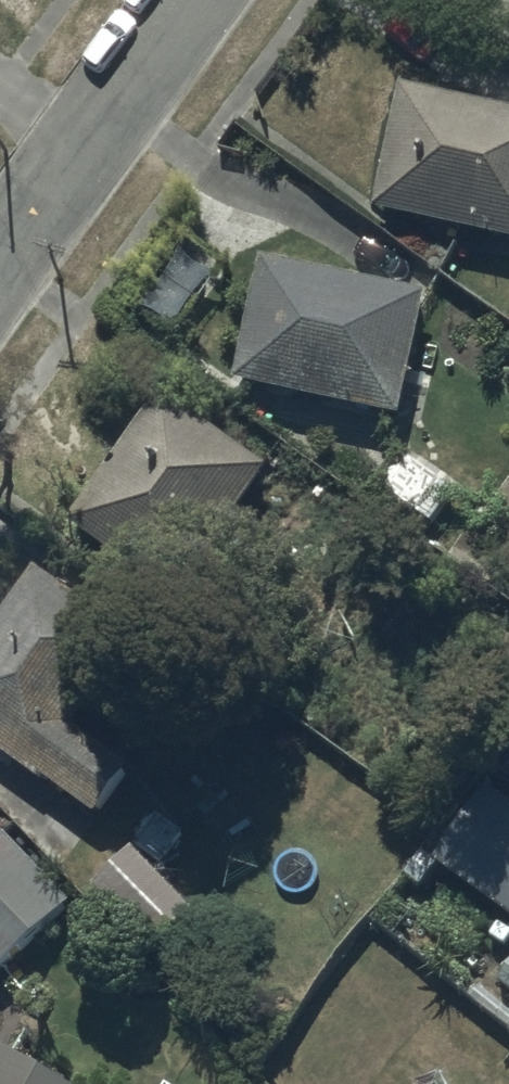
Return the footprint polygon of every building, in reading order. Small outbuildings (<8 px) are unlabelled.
[(374,223),(508,252),(508,126),(401,102),(374,223)] [(262,270),(237,397),(399,430),(425,302),(262,270)] [(166,404),(69,535),(173,612),(270,481),(166,404)] [(403,463),(381,493),(433,531),(455,500),(403,463)] [(0,637),(0,757),(101,830),(139,777),(77,732),(134,654),(38,585),(0,637)] [(0,854),(0,984),(2,986),(76,919),(9,846),(0,854)] [(193,927),(132,856),(90,892),(152,963),(193,927)] [(9,1062),(0,1078),(0,1083),(46,1083),(9,1062)]
